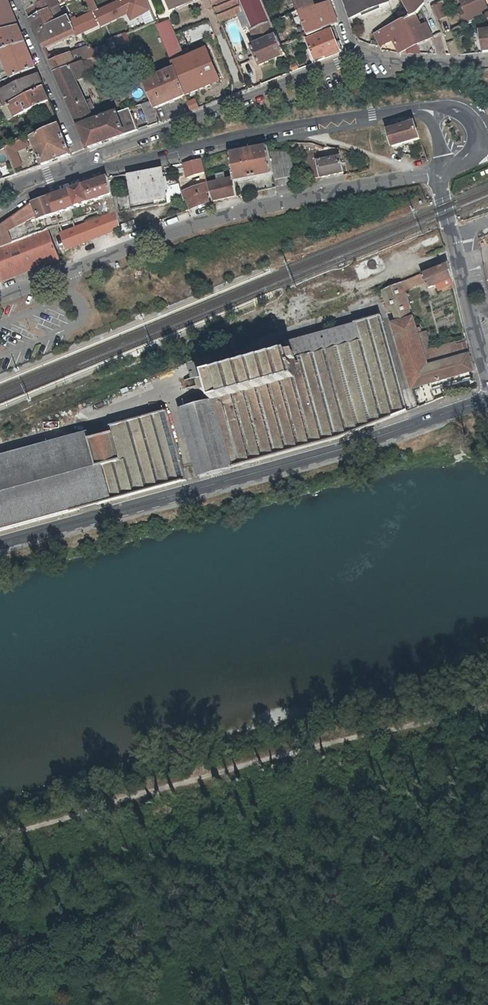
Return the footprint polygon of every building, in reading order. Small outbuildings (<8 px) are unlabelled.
[(4,32),(22,26),(11,0),(10,0),(0,4),(0,23),(4,32)] [(31,19),(58,5),(56,0),(23,0),(31,19)] [(99,10),(95,0),(86,0),(91,13),(99,10)] [(173,11),(200,0),(169,0),(173,11)] [(272,20),(270,18),(263,0),(212,0),(221,21),(235,15),(239,13),(245,11),(250,24),(252,29),(253,28),(272,20)] [(314,5),(312,0),(293,0),(296,7),(298,10),(314,5)] [(328,1),(314,5),(298,10),(307,34),(311,32),(336,22),(338,21),(330,0),(328,1)] [(371,0),(343,0),(348,12),(350,17),(390,0),(372,2),(371,0)] [(463,6),(458,8),(465,24),(487,14),(487,10),(484,0),(460,0),(463,6)] [(432,7),(436,19),(446,16),(440,2),(433,5),(432,7)] [(31,19),(39,34),(65,21),(58,5),(31,19)] [(245,26),(250,24),(245,11),(239,13),(245,26)] [(94,13),(75,21),(80,35),(100,27),(94,13)] [(80,36),(73,18),(39,34),(47,51),(80,36)] [(421,53),(416,44),(403,19),(375,33),(380,44),(394,38),(400,52),(421,53)] [(158,25),(164,40),(176,35),(170,20),(158,25)] [(260,64),(285,53),(282,44),(278,35),(272,20),(253,28),(258,42),(252,45),(260,64)] [(29,43),(22,26),(4,32),(0,33),(0,57),(29,43)] [(312,63),(341,51),(337,42),(332,29),(313,37),(309,38),(308,39),(311,47),(307,49),(312,63)] [(126,35),(114,40),(118,49),(130,44),(126,35)] [(173,62),(184,57),(176,35),(164,40),(173,62)] [(1,74),(8,72),(12,80),(39,69),(29,43),(0,57),(0,69),(1,74)] [(98,58),(94,49),(92,45),(80,50),(83,61),(86,63),(98,58)] [(98,58),(111,52),(108,45),(94,49),(98,58)] [(207,48),(184,57),(173,62),(175,67),(185,94),(220,80),(207,48)] [(55,71),(83,61),(80,50),(79,50),(63,56),(62,55),(50,60),(55,71)] [(55,71),(80,128),(98,121),(88,100),(80,82),(91,77),(86,63),(83,61),(55,71)] [(185,94),(175,67),(145,80),(152,99),(155,106),(185,94)] [(4,111),(11,106),(47,88),(42,75),(0,91),(0,100),(4,111)] [(53,103),(47,88),(11,106),(17,120),(39,111),(53,103)] [(200,106),(196,98),(188,101),(191,109),(200,106)] [(155,106),(152,99),(142,103),(150,126),(161,122),(155,106)] [(11,122),(17,120),(11,106),(4,111),(11,122)] [(131,110),(98,121),(80,128),(92,152),(131,138),(130,134),(139,131),(131,110)] [(399,151),(428,141),(420,123),(393,131),(399,151)] [(63,127),(36,140),(47,167),(75,157),(63,127)] [(31,146),(29,142),(27,138),(6,148),(10,156),(16,170),(24,167),(17,153),(31,146)] [(239,187),(280,179),(273,148),(235,155),(238,180),(239,187)] [(291,151),(273,148),(280,179),(296,177),(291,151)] [(332,150),(318,151),(327,181),(350,176),(344,153),(332,150)] [(205,161),(187,166),(191,181),(211,176),(205,161)] [(169,172),(131,178),(138,210),(175,204),(171,186),(169,172)] [(219,204),(242,200),(239,187),(238,180),(230,181),(228,174),(219,176),(221,183),(212,185),(215,195),(219,204)] [(210,196),(215,195),(212,185),(208,178),(203,179),(204,183),(210,196)] [(182,191),(204,183),(203,179),(180,184),(182,191)] [(113,180),(52,199),(61,219),(109,203),(112,214),(119,212),(116,201),(118,200),(116,190),(113,180)] [(210,196),(204,183),(182,191),(186,201),(187,203),(190,203),(193,212),(213,206),(210,196)] [(180,184),(171,186),(175,204),(186,201),(182,191),(180,184)] [(52,199),(33,206),(7,225),(9,232),(40,215),(42,222),(61,219),(52,199)] [(68,252),(123,231),(119,212),(112,214),(61,234),(68,252)] [(12,241),(9,232),(7,225),(0,228),(0,246),(12,241)] [(12,241),(0,246),(0,272),(3,279),(60,258),(49,227),(12,241)] [(439,234),(423,241),(426,248),(442,241),(439,234)] [(451,262),(424,273),(426,281),(428,289),(457,278),(451,262)] [(404,290),(426,281),(424,273),(401,282),(404,290)] [(381,291),(384,299),(387,308),(398,315),(400,322),(412,317),(404,290),(401,282),(381,291)] [(306,345),(313,373),(227,397),(212,401),(181,411),(198,478),(335,439),(411,412),(384,316),(355,324),(303,337),(306,345)] [(391,325),(406,372),(426,367),(426,365),(423,355),(412,317),(400,322),(391,325)] [(423,355),(426,365),(468,354),(466,344),(423,355)] [(210,394),(212,401),(227,397),(313,373),(306,345),(285,351),(285,353),(205,375),(208,386),(210,394)] [(469,356),(426,367),(406,372),(411,389),(472,372),(469,356)] [(202,365),(201,362),(188,365),(192,380),(205,375),(202,365)] [(110,428),(111,433),(92,439),(83,435),(0,458),(0,532),(90,507),(186,481),(168,411),(110,428)]
